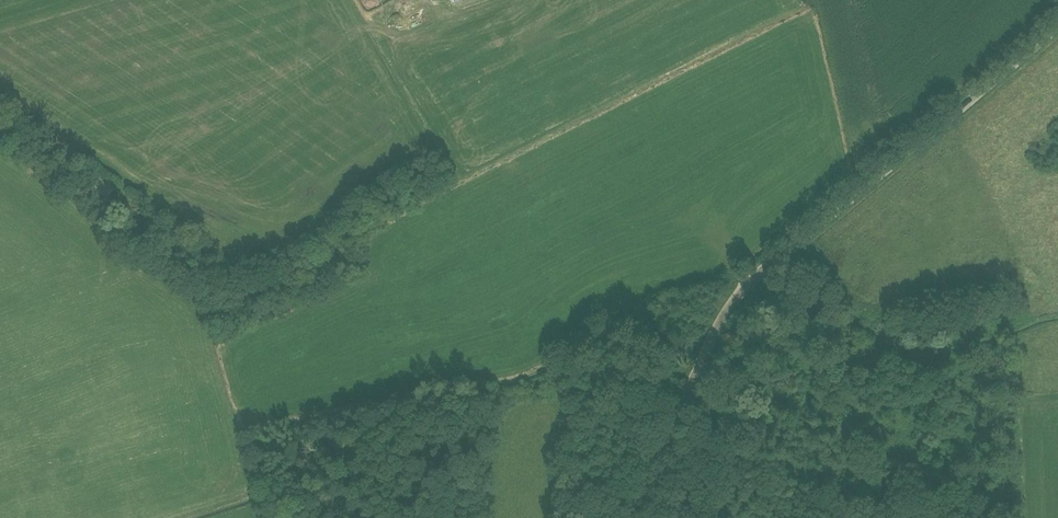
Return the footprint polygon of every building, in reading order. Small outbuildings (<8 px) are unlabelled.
[(380,4),(377,0),(375,0),(367,6),(371,11),(380,4)]
